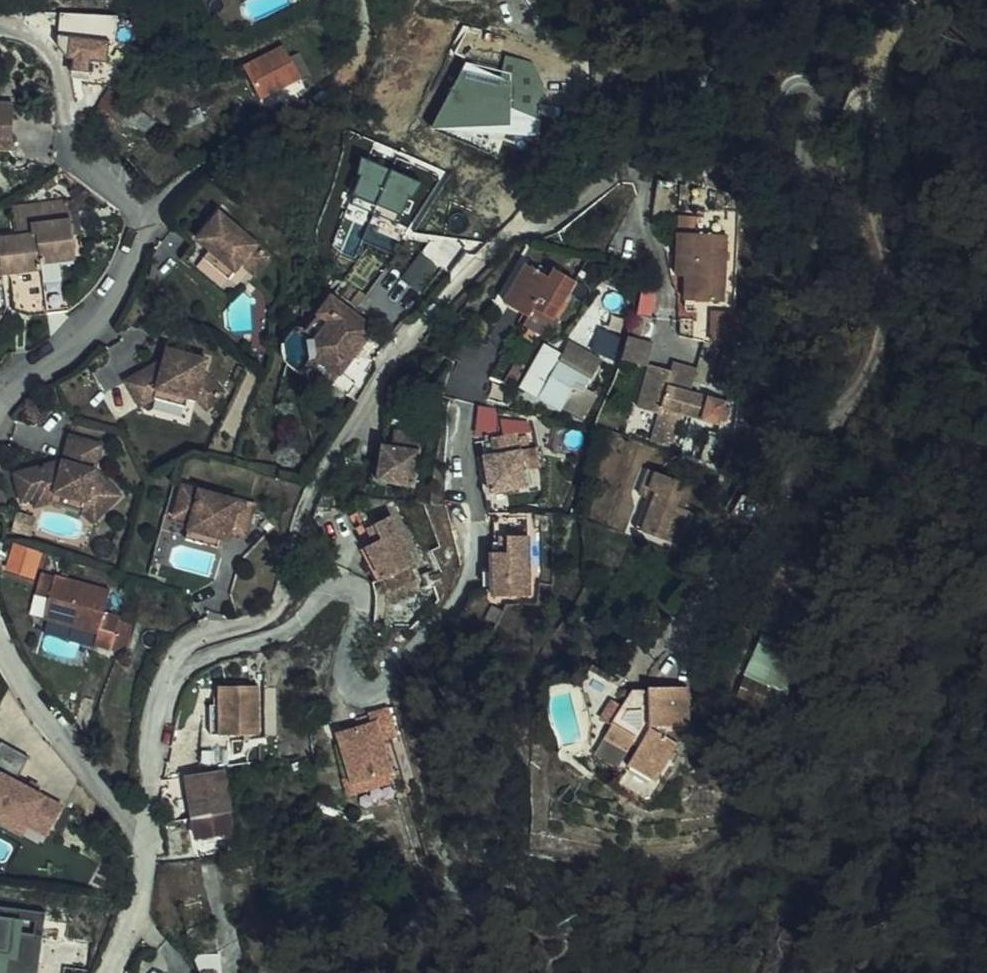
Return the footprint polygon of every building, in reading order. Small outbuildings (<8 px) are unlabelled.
[(124,21),(65,12),(59,46),(70,60),(76,61),(74,72),(93,75),(94,64),(111,66),(114,45),(120,46),(124,21)] [(467,30),(459,48),(482,58),(490,40),(467,30)] [(270,96),(312,76),(296,42),(254,61),(270,96)] [(492,133),(543,132),(542,59),(468,60),(464,58),(436,128),(469,141),(475,126),(492,133)] [(154,121),(111,91),(100,107),(143,137),(154,121)] [(18,109),(18,101),(9,100),(0,100),(0,147),(17,147),(18,109)] [(185,128),(201,122),(196,108),(180,113),(185,128)] [(396,245),(411,171),(360,160),(341,250),(359,254),(363,238),(396,245)] [(57,180),(54,175),(48,178),(50,184),(57,180)] [(85,201),(93,192),(83,183),(75,192),(85,201)] [(17,231),(0,233),(0,258),(8,257),(12,303),(28,310),(42,308),(62,306),(61,290),(58,255),(58,248),(74,246),(71,198),(41,201),(15,202),(17,231)] [(77,198),(71,198),(74,246),(80,246),(77,198)] [(207,246),(230,219),(224,215),(202,241),(202,242),(207,246)] [(720,304),(725,237),(697,235),(698,219),(678,217),(673,277),(684,278),(682,302),(720,304)] [(276,259),(230,219),(207,246),(215,252),(240,274),(246,266),(260,278),(276,259)] [(58,255),(78,247),(74,246),(58,248),(58,255)] [(404,278),(422,290),(440,262),(421,250),(404,278)] [(240,274),(215,252),(208,260),(224,273),(233,281),(240,274)] [(553,318),(575,277),(554,266),(550,275),(524,261),(502,302),(529,316),(533,307),(553,318)] [(379,332),(336,299),(322,317),(333,325),(321,341),(323,361),(345,377),(363,354),(358,350),(365,341),(370,344),(379,332)] [(650,315),(631,312),(627,334),(647,336),(650,315)] [(621,338),(606,331),(595,353),(610,361),(621,338)] [(323,361),(321,341),(311,343),(314,363),(323,361)] [(363,354),(370,344),(365,341),(358,350),(363,354)] [(145,375),(130,384),(144,408),(158,400),(155,393),(161,391),(193,399),(200,401),(211,412),(228,396),(208,375),(211,362),(172,351),(169,362),(166,371),(148,381),(145,375)] [(586,376),(553,360),(535,397),(582,418),(593,395),(579,389),(586,376)] [(169,362),(145,375),(148,381),(166,371),(169,362)] [(668,371),(645,365),(634,411),(658,416),(660,408),(698,416),(697,422),(721,427),(728,397),(685,387),(685,384),(665,379),(668,371)] [(242,388),(248,373),(241,371),(235,385),(242,388)] [(161,391),(155,393),(158,400),(190,409),(193,399),(161,391)] [(480,406),(476,429),(500,433),(504,410),(480,406)] [(430,431),(403,428),(401,443),(402,452),(391,452),(388,477),(425,481),(430,431)] [(492,464),(481,466),(485,492),(523,485),(521,471),(536,469),(533,450),(518,452),(517,447),(526,446),(525,437),(516,438),(515,435),(488,440),(491,455),(492,464)] [(67,463),(19,475),(25,503),(36,501),(56,496),(90,505),(87,513),(98,524),(124,498),(99,472),(106,447),(74,437),(67,463)] [(402,452),(401,443),(391,443),(391,452),(402,452)] [(491,455),(480,456),(481,466),(492,464),(491,455)] [(638,530),(669,541),(679,544),(690,513),(686,511),(696,484),(694,483),(652,469),(645,489),(652,492),(649,500),(638,530)] [(258,507),(186,487),(176,527),(192,531),(190,540),(223,549),(225,541),(232,542),(247,547),(258,507)] [(645,489),(641,498),(649,500),(652,492),(645,489)] [(56,496),(36,501),(39,509),(56,505),(87,513),(90,505),(56,496)] [(382,548),(373,553),(386,577),(389,575),(411,563),(418,559),(393,512),(369,526),(377,539),(382,548)] [(529,535),(502,538),(503,554),(503,563),(493,564),(495,598),(531,595),(529,535)] [(377,539),(368,545),(373,553),(382,548),(377,539)] [(223,549),(190,540),(187,549),(220,558),(223,549)] [(232,542),(225,541),(223,549),(230,550),(232,542)] [(20,549),(6,545),(3,558),(17,562),(20,549)] [(503,554),(493,555),(493,564),(503,563),(503,554)] [(411,563),(389,575),(397,588),(419,575),(411,563)] [(118,593),(61,577),(50,620),(102,636),(99,648),(117,654),(127,620),(112,616),(118,593)] [(762,632),(745,673),(790,692),(807,651),(762,632)] [(580,691),(584,693),(619,713),(612,725),(615,726),(609,735),(604,732),(590,755),(623,775),(616,788),(651,810),(674,771),(664,765),(677,744),(668,738),(668,729),(688,728),(687,714),(686,688),(647,689),(648,692),(631,692),(628,697),(612,687),(614,681),(609,678),(593,668),(580,691)] [(261,727),(251,678),(213,685),(223,733),(261,727)] [(397,730),(387,702),(368,708),(369,711),(371,718),(360,722),(337,730),(352,772),(354,778),(393,765),(382,735),(397,730)] [(358,715),(360,722),(371,718),(369,711),(358,715)] [(5,748),(0,760),(0,826),(33,841),(39,828),(59,836),(73,805),(23,783),(33,760),(5,748)] [(354,778),(352,772),(346,775),(351,790),(396,775),(393,765),(354,778)] [(185,782),(193,818),(230,809),(222,768),(203,772),(204,777),(185,782)] [(234,828),(230,809),(193,818),(197,836),(234,828)] [(214,943),(201,892),(178,899),(192,949),(214,943)] [(9,964),(8,972),(42,972),(48,925),(0,919),(0,963),(9,964)]
